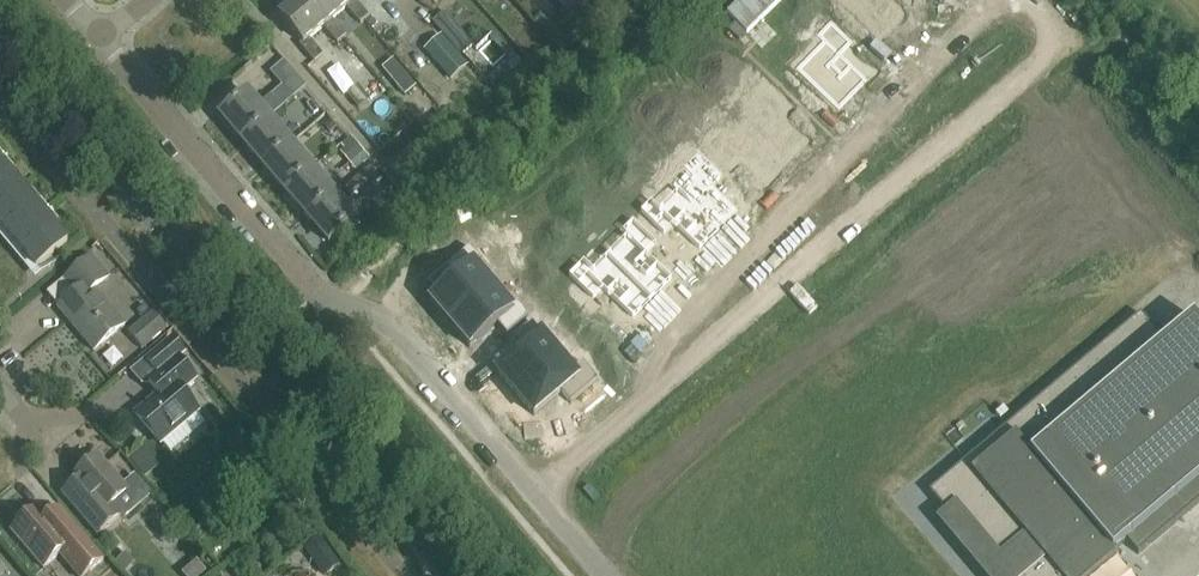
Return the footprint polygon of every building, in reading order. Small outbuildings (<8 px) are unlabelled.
[(306,0),(299,0),(280,16),(303,43),(300,46),(315,63),(324,55),(311,39),(324,27),(327,25),(306,0)] [(324,27),(338,43),(347,36),(333,20),(347,8),(350,5),(346,0),(306,0),(327,25),(324,27)] [(347,8),(361,24),(369,17),(356,1),(357,0),(346,0),(350,5),(347,8)] [(572,17),(591,0),(557,0),(572,17)] [(781,0),(736,0),(728,8),(750,30),(781,0)] [(881,36),(904,12),(902,11),(891,0),(844,0),(881,36)] [(462,55),(475,44),(444,10),(432,21),(462,55)] [(395,40),(404,31),(386,14),(377,23),(395,40)] [(824,40),(797,68),(838,108),(866,79),(840,53),(851,41),(831,21),(818,34),(824,40)] [(381,50),(378,25),(359,27),(362,51),(381,50)] [(452,81),(469,67),(442,36),(426,50),(452,81)] [(256,66),(269,79),(289,58),(276,45),(256,66)] [(525,68),(513,55),(507,61),(485,81),(497,94),(513,80),(512,79),(525,68)] [(758,106),(744,120),(786,162),(807,141),(781,116),(791,106),(766,81),(749,97),(758,106)] [(243,142),(270,118),(283,107),(272,95),(259,105),(248,93),(221,116),(243,142)] [(340,148),(355,138),(337,113),(322,124),(340,148)] [(243,142),(264,167),(292,143),(270,118),(243,142)] [(766,182),(786,162),(744,120),(731,134),(721,125),(705,142),(730,167),(740,157),(766,182)] [(264,167),(285,192),(313,168),(292,143),(264,167)] [(691,175),(677,189),(719,231),(740,210),(713,184),(723,174),(699,151),(683,167),(691,175)] [(38,268),(68,242),(0,161),(0,223),(38,268)] [(377,175),(370,167),(345,189),(352,197),(377,175)] [(285,192),(307,217),(334,193),(313,168),(285,192)] [(719,231),(677,189),(659,208),(651,200),(639,212),(662,235),(673,225),(699,251),(719,231)] [(334,193),(307,217),(329,242),(356,218),(334,193)] [(627,234),(607,254),(653,299),(673,279),(648,254),(658,244),(633,219),(623,230),(627,234)] [(450,324),(488,292),(470,270),(475,265),(464,252),(448,267),(457,277),(430,301),(450,324)] [(653,299),(607,254),(593,268),(584,259),(567,276),(593,301),(603,291),(633,320),(653,299)] [(96,351),(125,327),(95,290),(109,278),(92,257),(65,279),(77,293),(59,307),(96,351)] [(498,269),(484,281),(496,293),(509,281),(498,269)] [(488,292),(450,324),(470,348),(497,325),(507,336),(523,321),(512,309),(507,313),(488,292)] [(166,328),(152,312),(128,333),(142,349),(166,328)] [(1140,314),(929,492),(999,575),(1085,575),(1126,541),(1138,555),(1198,503),(1198,322),(1194,316),(1164,341),(1140,314)] [(493,375),(512,397),(557,359),(529,326),(511,341),(520,352),(493,375)] [(162,444),(199,413),(182,392),(196,381),(178,359),(184,354),(172,340),(148,361),(159,374),(149,382),(160,395),(137,414),(162,444)] [(557,359),(512,397),(531,419),(558,395),(567,406),(594,383),(585,372),(575,380),(557,359)] [(64,494),(72,505),(99,534),(120,517),(111,506),(128,491),(99,456),(73,478),(77,483),(64,494)] [(59,555),(77,575),(88,575),(104,563),(58,508),(46,519),(37,508),(10,531),(43,569),(59,555)]
